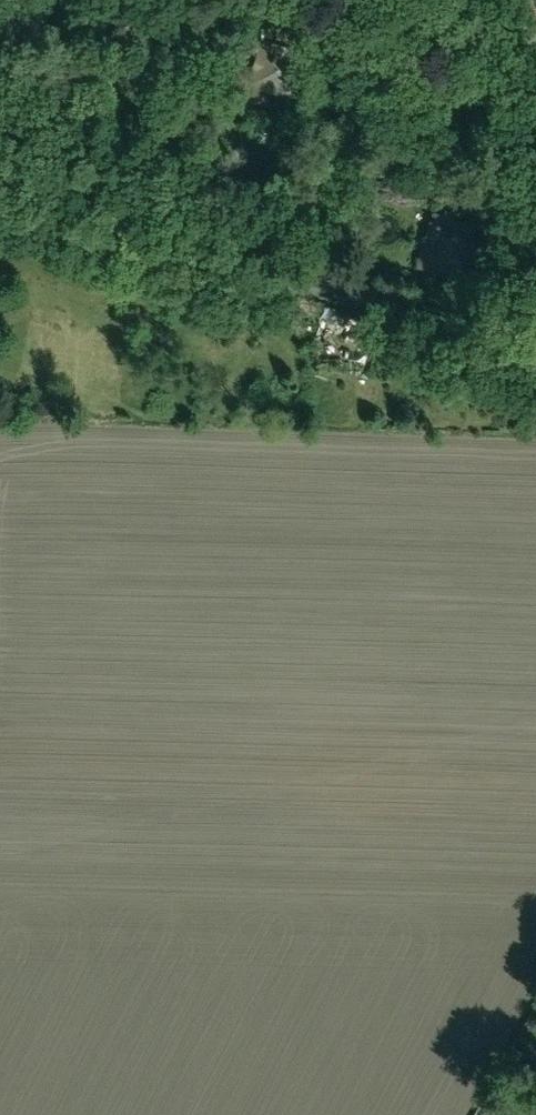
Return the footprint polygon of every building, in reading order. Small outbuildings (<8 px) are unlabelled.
[(302,51),(292,48),(296,32),(291,30),(293,23),(285,21),(283,28),(278,26),(273,43),(265,41),(252,85),(290,96),(302,51)] [(474,227),(455,224),(456,216),(432,212),(430,221),(428,221),(424,242),(420,241),(414,268),(430,271),(464,277),(474,227)]
